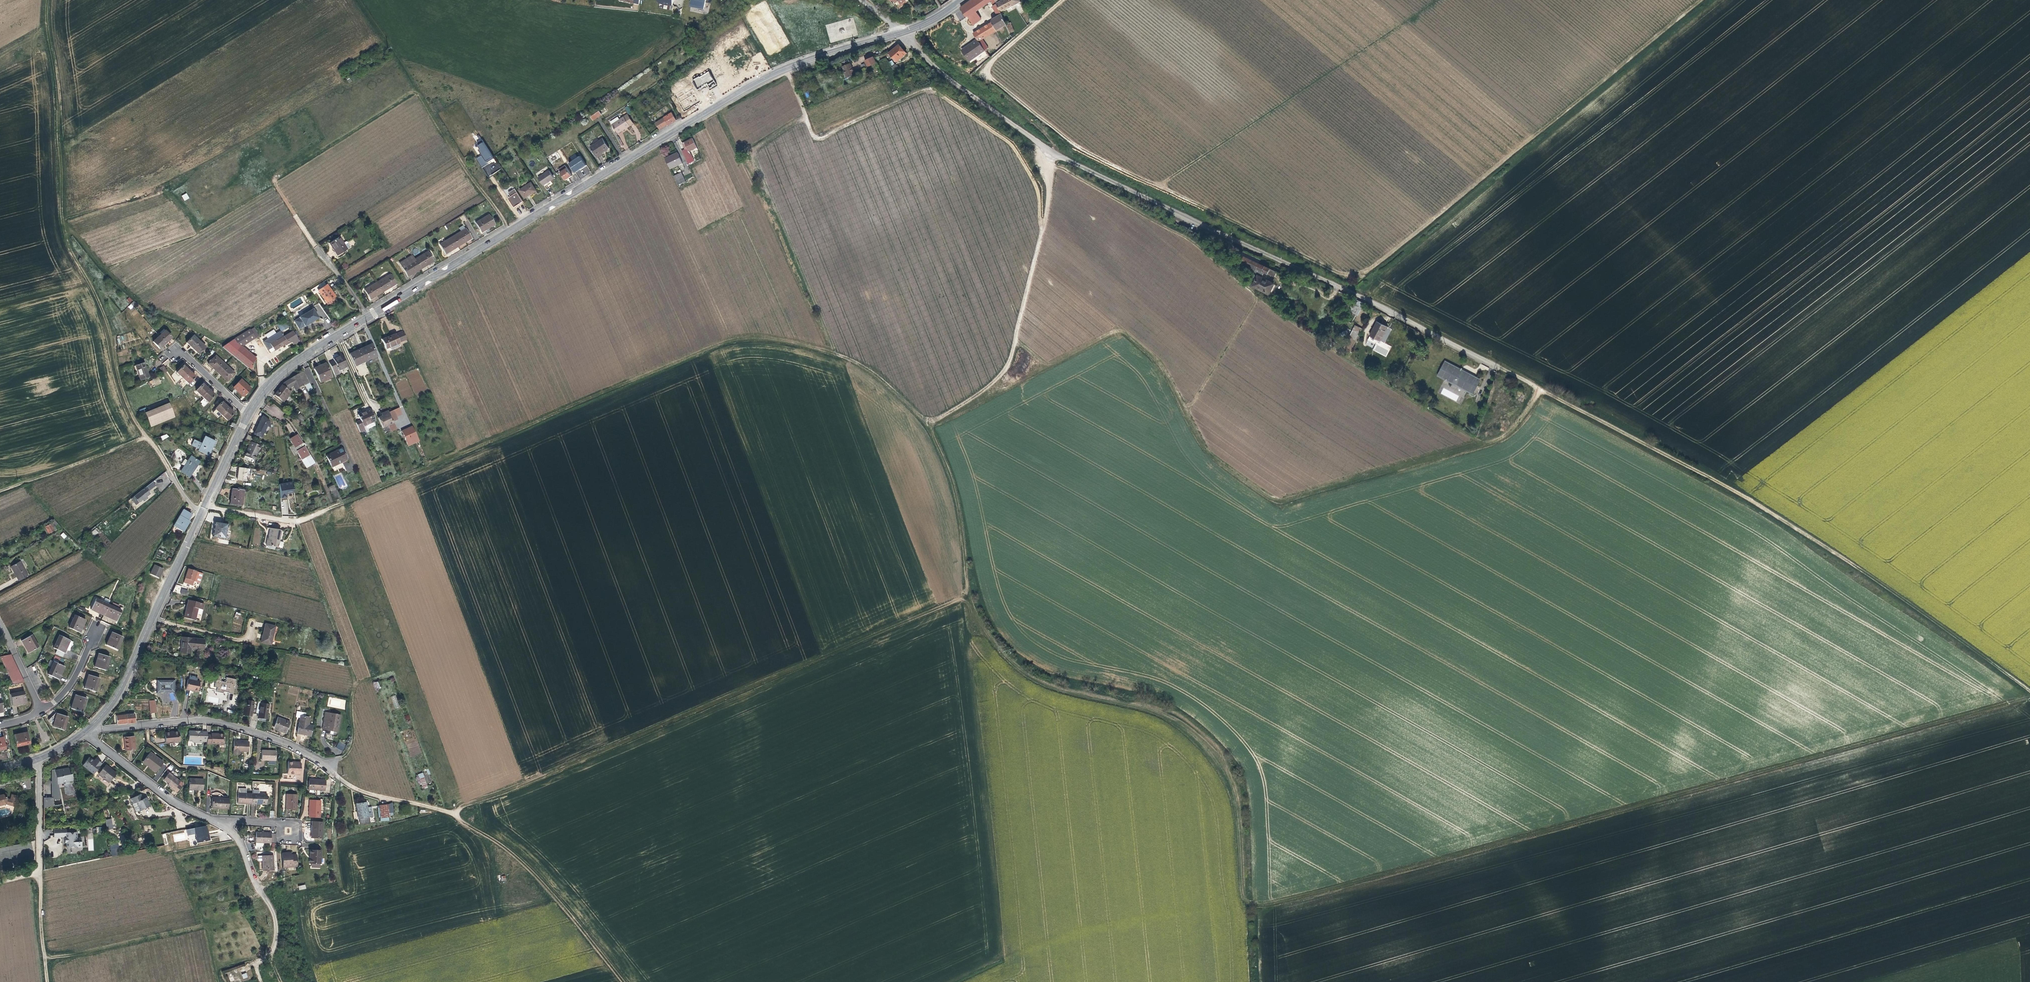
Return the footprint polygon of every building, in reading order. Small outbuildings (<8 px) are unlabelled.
[(691,6),(704,9),(706,0),(692,0),(691,6)] [(984,6),(987,4),(984,0),(972,0),(971,1),(970,1),(961,8),(967,17),(969,16),(973,25),(982,19),(977,11),(984,6)] [(996,0),(989,0),(990,2),(992,1),(994,6),(993,6),(998,15),(999,16),(993,19),(993,22),(997,30),(1006,25),(1007,25),(1002,14),(1002,13),(1001,11),(996,0)] [(1020,1),(1020,0),(1002,0),(999,2),(998,0),(996,0),(1001,11),(1020,1)] [(983,39),(993,32),(997,30),(993,22),(977,32),(974,33),(977,39),(985,50),(989,48),(983,39)] [(1015,31),(1011,23),(1007,25),(1006,25),(1010,33),(1015,31)] [(970,61),(985,50),(977,39),(970,44),(972,47),(964,53),(970,61)] [(964,53),(972,47),(970,44),(962,50),(964,53)] [(897,61),(907,53),(901,47),(900,47),(898,47),(897,46),(890,53),(892,55),(897,61)] [(717,82),(715,78),(723,74),(711,55),(703,60),(705,63),(697,67),(700,72),(698,74),(697,72),(689,77),(690,79),(687,80),(686,79),(671,88),(680,103),(680,104),(688,99),(689,101),(697,96),(695,93),(698,91),(698,90),(704,86),(705,87),(708,85),(709,87),(717,82)] [(877,63),(874,56),(865,60),(868,67),(877,63)] [(855,75),(851,63),(843,66),(848,78),(855,75)] [(594,120),(602,114),(600,111),(591,117),(594,120)] [(668,125),(676,120),(672,113),(664,118),(656,123),(660,130),(668,124),(668,125)] [(618,134),(634,123),(628,114),(620,120),(618,117),(611,122),(612,125),(614,127),(618,134)] [(603,153),(610,149),(603,138),(590,147),(598,158),(601,156),(604,154),(603,153)] [(697,147),(693,138),(685,142),(687,146),(688,148),(689,151),(690,151),(697,147)] [(477,159),(482,168),(486,165),(489,164),(488,162),(493,157),(482,140),(477,143),(481,149),(480,150),(483,155),(477,159)] [(692,157),(691,154),(690,151),(689,151),(688,148),(683,150),(687,159),(692,157)] [(551,164),(564,155),(560,150),(547,158),(551,164)] [(683,163),(678,153),(666,158),(670,168),(683,163)] [(580,156),(569,163),(576,173),(582,168),(587,165),(580,156)] [(571,177),(576,173),(571,165),(567,168),(566,165),(559,169),(566,180),(571,177)] [(549,182),(554,178),(549,171),(539,178),(544,185),(549,182)] [(686,181),(682,172),(674,176),(678,185),(686,181)] [(532,194),(537,190),(531,183),(520,190),(525,198),(532,194)] [(523,201),(515,188),(508,193),(511,196),(509,197),(509,199),(514,206),(515,207),(518,205),(523,201)] [(494,225),(488,215),(475,223),(481,232),(489,228),(494,225)] [(471,239),(465,229),(463,226),(459,229),(460,231),(452,236),(458,246),(463,243),(471,239)] [(450,251),(458,246),(452,236),(439,244),(445,254),(450,251)] [(347,249),(339,237),(330,243),(333,247),(334,249),(333,249),(337,255),(347,249)] [(433,262),(427,251),(414,259),(420,269),(428,265),(433,262)] [(420,269),(414,259),(412,255),(399,263),(408,277),(414,273),(420,269)] [(1269,269),(1251,261),(1250,264),(1249,266),(1267,274),(1269,269)] [(395,284),(389,274),(377,282),(382,292),(392,286),(395,284)] [(1270,290),(1273,285),(1266,281),(1263,287),(1261,286),(1259,291),(1270,296),(1272,291),(1270,290)] [(382,292),(377,282),(364,290),(370,300),(377,295),(382,292)] [(333,294),(327,285),(318,291),(326,303),(335,297),(333,294)] [(320,318),(314,308),(294,320),(299,329),(305,326),(306,327),(311,323),(320,318)] [(289,327),(285,321),(278,326),(282,332),(289,327)] [(1382,342),(1390,328),(1379,322),(1371,336),(1382,342)] [(1349,337),(1356,340),(1361,328),(1354,325),(1349,337)] [(172,338),(165,330),(164,331),(163,329),(159,333),(161,334),(159,336),(165,343),(169,340),(172,338)] [(256,358),(242,347),(241,346),(255,338),(250,329),(233,339),(222,347),(233,356),(247,368),(248,368),(256,358)] [(295,345),(300,342),(293,330),(284,336),(280,331),(276,333),(274,330),(266,335),(268,338),(263,341),(269,350),(273,347),(275,350),(281,347),(286,344),(286,345),(293,341),(295,345)] [(396,344),(399,343),(395,334),(387,337),(382,340),(385,349),(386,349),(387,352),(397,347),(396,344)] [(165,343),(159,336),(153,342),(159,349),(162,346),(165,343)] [(192,348),(199,341),(193,336),(186,343),(189,345),(192,348)] [(198,354),(205,347),(199,341),(192,348),(195,351),(198,354)] [(376,356),(371,344),(365,347),(360,349),(366,361),(376,356)] [(366,361),(360,349),(355,351),(353,352),(349,354),(355,366),(366,361)] [(347,367),(340,352),(337,354),(338,356),(336,357),(333,359),(334,361),(329,363),(334,376),(340,373),(338,371),(347,367)] [(217,373),(225,364),(216,355),(208,364),(212,368),(217,373)] [(146,369),(144,363),(135,366),(140,380),(149,377),(146,369)] [(331,377),(325,363),(319,366),(314,368),(320,382),(331,377)] [(1478,380),(1444,363),(1438,375),(1471,392),(1478,380)] [(227,382),(235,373),(225,364),(217,373),(223,378),(227,382)] [(182,378),(189,371),(186,368),(183,365),(176,373),(182,378)] [(188,384),(195,377),(193,374),(189,371),(182,378),(188,384)] [(288,390),(290,387),(293,385),(295,390),(299,388),(303,384),(304,384),(309,381),(303,371),(298,374),(294,376),(287,380),(284,383),(274,395),(283,402),(291,392),(288,390)] [(161,383),(159,377),(149,381),(151,386),(161,383)] [(251,388),(241,379),(233,387),(237,391),(243,396),(251,388)] [(312,389),(309,381),(304,384),(308,391),(312,389)] [(202,396),(208,389),(204,386),(202,383),(195,391),(202,396)] [(1457,401),(1459,395),(1443,388),(1440,394),(1457,401)] [(208,402),(215,395),(211,392),(208,389),(202,396),(208,402)] [(221,415),(228,407),(225,405),(222,402),(215,409),(221,415)] [(174,417),(169,403),(144,413),(150,427),(174,417)] [(227,420),(234,413),(231,411),(228,407),(221,415),(227,420)] [(375,421),(370,409),(362,412),(358,414),(360,420),(355,423),(358,428),(362,425),(363,426),(375,421)] [(393,423),(388,411),(380,414),(381,416),(378,418),(382,428),(393,423)] [(297,417),(301,422),(305,419),(300,413),(297,417)] [(269,421),(262,416),(258,424),(254,434),(261,437),(263,433),(267,426),(269,427),(269,421)] [(411,427),(401,432),(408,448),(418,443),(411,427)] [(314,463),(304,446),(305,445),(304,443),(303,443),(297,434),(291,438),(289,439),(294,448),(292,449),(294,454),(297,452),(306,468),(314,463)] [(213,447),(215,441),(204,436),(201,443),(194,439),(191,445),(198,449),(197,451),(207,455),(210,450),(211,446),(213,447)] [(253,460),(258,450),(258,451),(261,446),(251,442),(248,448),(244,456),(253,460)] [(347,460),(341,448),(326,456),(331,467),(343,461),(347,460)] [(195,468),(199,462),(191,456),(187,461),(184,466),(180,471),(189,477),(195,468)] [(245,481),(247,468),(239,467),(238,471),(237,479),(237,480),(245,481)] [(292,480),(279,481),(281,497),(287,496),(287,491),(289,491),(294,491),(292,480)] [(149,491),(157,485),(154,481),(133,498),(138,505),(144,500),(145,501),(149,498),(148,497),(151,494),(149,491)] [(242,505),(244,491),(232,489),(231,495),(230,504),(242,505)] [(340,497),(337,490),(336,490),(331,492),(334,500),(339,498),(340,497)] [(189,521),(188,520),(189,518),(191,514),(183,509),(173,526),(183,531),(189,521)] [(225,539),(227,524),(214,522),(214,526),(212,536),(225,539)] [(55,531),(51,524),(46,526),(50,533),(55,531)] [(278,547),(281,530),(274,529),(270,528),(268,537),(267,537),(266,545),(278,547)] [(20,580),(29,575),(21,561),(11,566),(15,572),(15,571),(17,575),(20,580)] [(159,578),(163,569),(155,565),(151,574),(159,578)] [(192,585),(196,572),(188,569),(186,576),(183,583),(192,585)] [(186,596),(188,588),(187,587),(176,585),(172,592),(174,592),(175,593),(181,594),(186,596)] [(106,614),(111,604),(103,600),(99,598),(93,608),(96,610),(97,610),(98,609),(106,614)] [(202,609),(203,604),(188,600),(186,608),(184,617),(194,620),(197,608),(202,609)] [(114,606),(111,604),(106,614),(105,615),(108,616),(109,617),(110,616),(119,620),(124,611),(120,609),(114,606)] [(83,624),(86,618),(76,613),(70,625),(81,631),(83,627),(82,626),(83,624)] [(270,644),(275,626),(265,624),(263,635),(261,642),(270,644)] [(61,633),(60,633),(54,645),(64,650),(66,647),(69,649),(70,647),(74,640),(68,637),(61,633)] [(117,650),(123,638),(113,633),(111,636),(112,637),(111,639),(108,646),(117,650)] [(39,646),(32,634),(22,640),(24,644),(25,643),(27,646),(30,651),(39,646)] [(203,649),(204,639),(185,638),(181,637),(180,652),(190,653),(190,649),(203,649)] [(105,670),(110,657),(99,653),(97,656),(98,657),(97,659),(95,666),(105,670)] [(11,655),(10,654),(0,656),(6,670),(10,678),(12,684),(23,682),(20,675),(18,675),(16,671),(16,669),(17,668),(11,655)] [(60,670),(63,664),(54,659),(47,672),(58,677),(60,673),(59,673),(60,670)] [(98,678),(87,674),(85,678),(86,678),(86,681),(83,688),(94,691),(98,678)] [(233,693),(236,679),(226,677),(225,682),(222,681),(223,678),(221,678),(221,676),(215,675),(213,682),(210,682),(209,689),(216,690),(216,692),(220,693),(222,693),(223,691),(233,693)] [(197,691),(199,682),(187,679),(185,689),(192,690),(197,691)] [(174,693),(174,680),(160,680),(160,684),(156,684),(156,693),(166,693),(174,693)] [(20,704),(27,702),(24,690),(11,693),(14,705),(20,704)] [(85,698),(73,694),(72,698),(73,698),(72,702),(70,708),(80,711),(85,698)] [(395,695),(391,697),(395,708),(400,707),(395,695)] [(327,707),(345,709),(346,699),(328,698),(327,707)] [(255,714),(257,702),(246,700),(243,714),(248,715),(248,712),(251,713),(254,714),(255,714)] [(266,719),(269,704),(257,702),(255,714),(260,715),(263,716),(263,718),(266,719)] [(52,713),(49,714),(53,724),(57,715),(56,715),(57,711),(52,713)] [(57,711),(56,715),(57,715),(53,724),(64,728),(68,715),(57,711)] [(306,713),(299,711),(298,717),(300,718),(297,733),(304,735),(306,735),(310,736),(313,725),(308,725),(310,717),(305,717),(306,713)] [(338,730),(340,715),(326,712),(324,721),(328,722),(326,728),(338,730)] [(135,718),(134,714),(116,715),(117,724),(135,722),(135,718)] [(285,733),(289,722),(279,718),(275,727),(281,730),(281,731),(282,732),(285,733)] [(326,728),(328,722),(324,721),(322,729),(330,731),(337,732),(338,730),(326,728)] [(30,743),(27,731),(23,732),(23,733),(18,735),(13,736),(16,746),(30,743)] [(205,741),(206,735),(206,731),(194,731),(188,731),(188,741),(192,741),(197,741),(197,743),(201,743),(201,741),(205,741)] [(176,742),(176,732),(170,732),(163,732),(163,742),(176,742)] [(209,734),(209,735),(206,735),(205,741),(205,743),(222,744),(222,734),(213,734),(209,734)] [(126,752),(135,751),(133,738),(124,739),(124,743),(125,743),(126,752)] [(239,742),(232,741),(232,754),(238,754),(238,752),(247,752),(247,742),(239,742)] [(336,747),(343,751),(346,745),(339,741),(336,747)] [(275,761),(275,751),(269,751),(261,751),(261,761),(275,761)] [(155,773),(163,763),(150,753),(143,762),(152,769),(151,770),(155,773)] [(97,761),(94,764),(87,758),(81,767),(92,776),(93,776),(101,764),(98,762),(97,761)] [(291,764),(291,762),(286,762),(286,774),(298,774),(299,764),(291,764)] [(52,779),(53,792),(53,796),(61,795),(59,785),(65,784),(64,780),(74,778),(73,774),(71,774),(69,768),(57,771),(56,770),(52,770),(52,779)] [(110,773),(104,768),(95,779),(100,783),(102,781),(110,787),(117,778),(110,773)] [(417,774),(421,788),(428,786),(423,772),(417,774)] [(178,785),(180,782),(169,774),(164,780),(167,783),(169,784),(168,786),(177,793),(182,787),(178,785)] [(203,780),(188,780),(188,790),(193,791),(203,791),(203,780)] [(323,791),(323,781),(314,780),(314,781),(307,781),(307,790),(323,791)] [(110,787),(102,781),(100,783),(109,789),(110,787)] [(252,805),(253,794),(247,794),(247,790),(239,790),(239,794),(238,794),(238,805),(244,805),(252,805)] [(258,791),(253,791),(253,794),(252,805),(259,805),(267,805),(267,795),(260,795),(260,792),(258,791)] [(53,807),(53,796),(53,792),(44,792),(44,808),(53,807)] [(10,794),(9,799),(6,799),(3,797),(0,795),(0,804),(2,803),(5,805),(14,806),(16,795),(10,794)] [(145,798),(141,800),(139,795),(129,800),(131,804),(134,803),(138,812),(149,807),(147,802),(145,798)] [(296,810),(296,795),(286,795),(285,810),(290,810),(296,810)] [(229,809),(230,799),(213,799),(213,809),(217,809),(229,809)] [(319,801),(308,800),(307,807),(307,817),(318,817),(319,801)] [(388,804),(378,803),(381,820),(390,820),(389,813),(395,812),(393,803),(388,804)] [(370,809),(366,810),(365,804),(354,806),(358,825),(367,824),(366,818),(372,817),(370,809)] [(322,822),(311,821),(311,831),(312,831),(312,838),(321,838),(322,822)] [(207,835),(206,832),(205,826),(186,830),(187,835),(195,834),(197,843),(209,840),(208,835),(207,835)] [(74,832),(63,833),(62,829),(50,829),(51,838),(63,838),(61,839),(61,840),(61,843),(63,843),(64,848),(78,848),(78,841),(74,842),(74,837),(74,832)] [(185,831),(173,832),(174,841),(186,840),(185,831)] [(271,835),(271,833),(265,833),(256,832),(256,846),(263,847),(263,843),(270,844),(270,843),(271,835)] [(320,864),(320,850),(309,849),(309,854),(310,854),(310,857),(310,863),(311,863),(319,864),(320,864)] [(288,855),(288,853),(282,853),(283,867),(298,866),(297,855),(292,855),(288,855)] [(263,870),(274,870),(273,861),(273,855),(263,855),(263,860),(263,870)]
